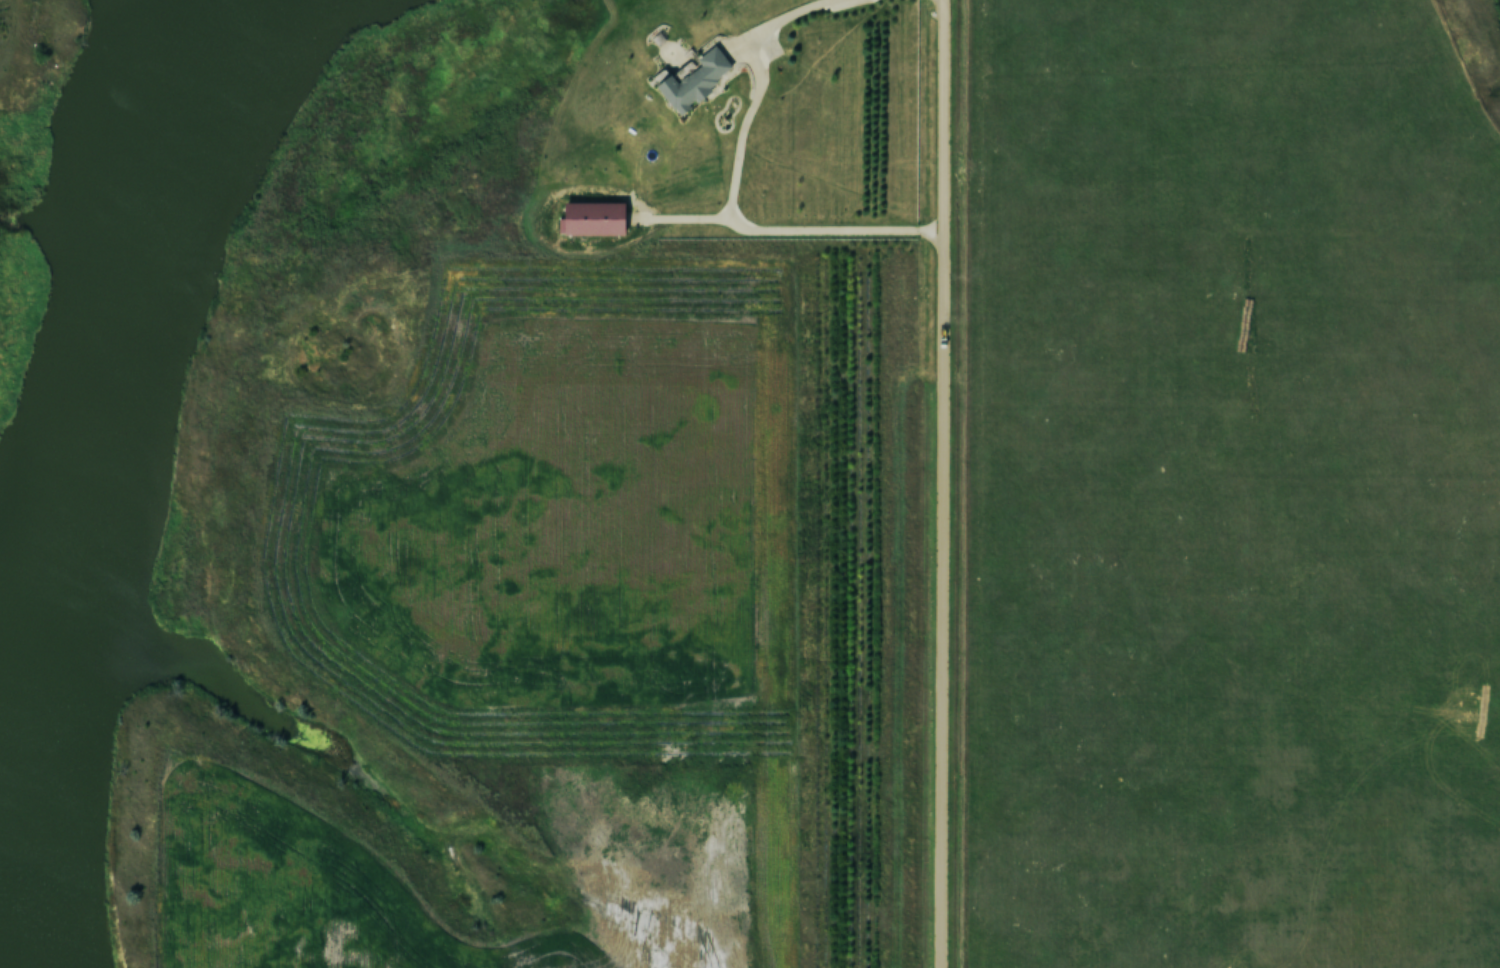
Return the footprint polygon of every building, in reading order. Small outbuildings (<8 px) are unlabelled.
[(675,83),(666,68),(653,75),(675,111),(735,74),(717,45),(696,58),(701,67),(675,83)] [(625,234),(625,201),(565,201),(565,217),(558,217),(558,234),(625,234)]
